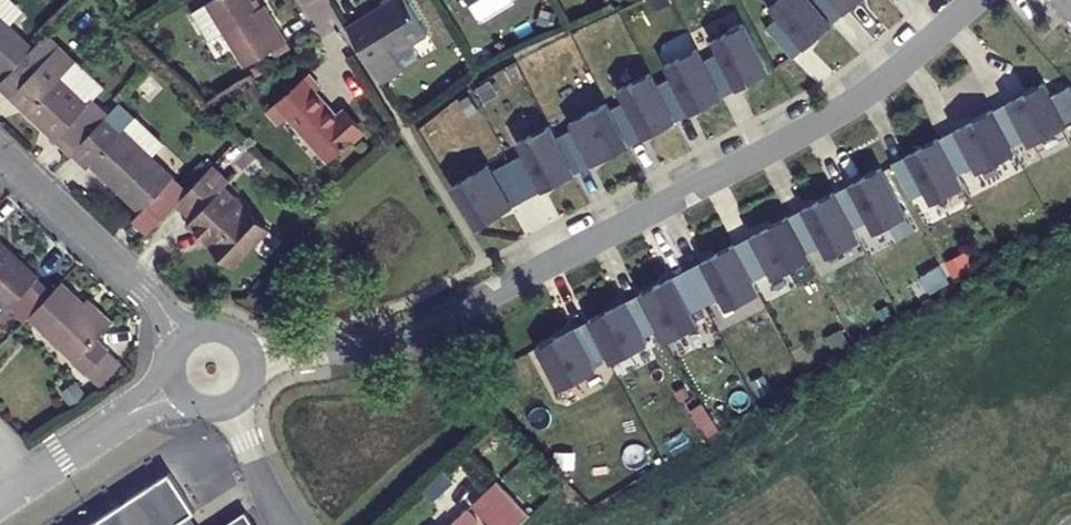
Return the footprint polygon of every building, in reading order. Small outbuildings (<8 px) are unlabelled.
[(257,7),(252,0),(212,0),(192,12),(209,39),(222,31),(245,65),(285,40),(263,4),(257,7)] [(382,83),(404,70),(395,55),(429,35),(407,0),(396,0),(350,28),(382,83)] [(770,7),(779,18),(767,28),(792,57),(815,36),(817,38),(833,24),(831,22),(812,0),(778,0),(770,7)] [(831,22),(855,0),(812,0),(831,22)] [(13,75),(40,46),(0,7),(0,63),(13,75)] [(719,54),(704,62),(722,95),(740,86),(741,88),(760,78),(735,30),(713,42),(719,54)] [(13,75),(6,83),(76,149),(113,110),(98,95),(108,84),(53,33),(40,46),(13,75)] [(722,95),(704,62),(698,49),(666,66),(672,78),(658,86),(675,120),(703,105),(704,107),(723,98),(722,95)] [(675,120),(658,86),(651,74),(619,90),(626,103),(611,110),(628,144),(656,129),(657,132),(676,122),(675,120)] [(313,97),(318,92),(305,78),(267,112),(279,125),(287,118),(329,165),(360,138),(340,117),(334,121),(313,97)] [(1028,95),(995,113),(1012,146),(1027,139),(1030,145),(1068,126),(1045,83),(1027,93),(1028,95)] [(76,149),(75,151),(90,165),(95,160),(144,208),(145,207),(161,221),(192,188),(176,174),(155,154),(167,141),(138,114),(123,99),(113,110),(76,149)] [(611,110),(607,104),(571,123),(574,129),(557,138),(574,172),(606,155),(608,158),(630,146),(628,144),(611,110)] [(977,122),(941,141),(958,175),(975,166),(979,172),(1016,153),(1012,146),(995,113),(994,110),(975,120),(977,122)] [(557,138),(550,126),(518,143),(525,155),(510,162),(527,196),(555,182),(556,184),(576,174),(574,172),(557,138)] [(933,204),(965,187),(958,175),(941,141),(939,139),(920,149),(922,151),(894,165),(912,199),(926,191),(933,204)] [(216,162),(182,199),(197,215),(193,220),(236,261),(271,224),(228,183),(233,178),(216,162)] [(527,196),(510,162),(492,172),(488,165),(453,187),(478,228),(500,215),(498,213),(527,196)] [(864,181),(836,195),(854,229),(869,221),(875,233),(907,217),(882,169),(863,179),(864,181)] [(836,195),(835,193),(816,203),(817,205),(789,220),(807,253),(822,246),(828,258),(860,241),(854,229),(836,195)] [(64,295),(9,243),(12,239),(13,229),(0,216),(0,292),(35,325),(41,318),(64,295)] [(789,220),(788,217),(770,227),(772,229),(735,248),(753,281),(770,272),(773,279),(810,260),(807,253),(789,220)] [(727,311),(759,294),(753,281),(735,248),(734,246),(715,256),(716,258),(689,273),(706,306),(721,298),(727,311)] [(660,284),(641,294),(642,297),(660,330),(666,343),(698,326),(691,314),(706,306),(689,273),(661,287),(660,284)] [(89,363),(109,341),(121,329),(74,284),(64,295),(41,318),(89,363)] [(660,330),(642,297),(608,314),(607,312),(589,321),(590,324),(592,327),(608,357),(611,364),(648,345),(645,338),(660,330)] [(592,327),(590,324),(557,341),(555,339),(537,348),(560,391),(597,371),(593,365),(608,357),(592,327)] [(109,341),(89,363),(87,366),(99,377),(122,353),(109,341)] [(122,353),(99,377),(111,388),(133,365),(122,353)] [(424,489),(433,500),(454,480),(444,471),(424,489)] [(99,524),(186,524),(192,521),(197,518),(171,478),(99,524)] [(530,519),(496,484),(474,505),(494,524),(524,524),(530,519)] [(479,521),(469,509),(452,524),(474,524),(479,521)]
